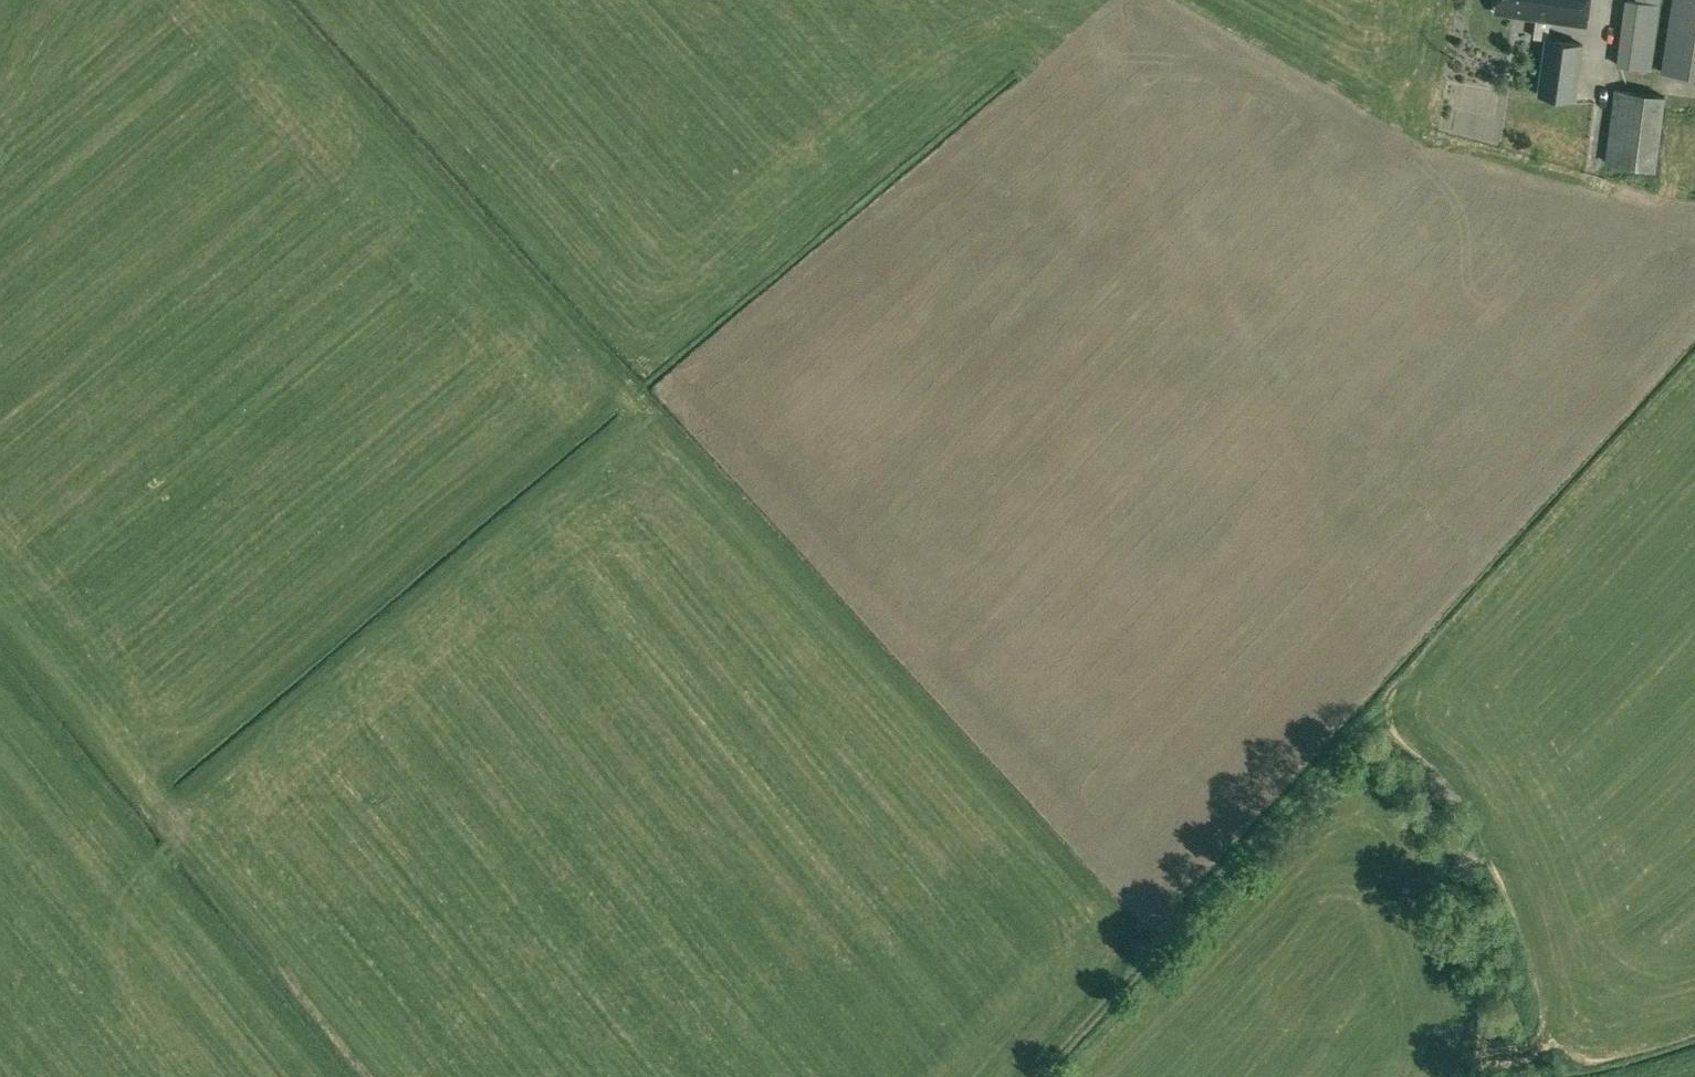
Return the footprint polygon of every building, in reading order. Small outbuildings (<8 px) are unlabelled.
[(1496,11),(1521,14),(1521,15),(1537,17),(1534,37),(1547,39),(1549,39),(1551,19),(1586,23),(1589,0),(1498,0),(1496,11)] [(1660,4),(1635,1),(1631,0),(1625,0),(1617,65),(1651,70),(1660,4)] [(1660,72),(1694,78),(1694,0),(1672,0),(1660,72)] [(1549,39),(1547,39),(1540,94),(1575,99),(1583,44),(1549,39)] [(1614,88),(1604,163),(1656,169),(1665,96),(1614,88)]
